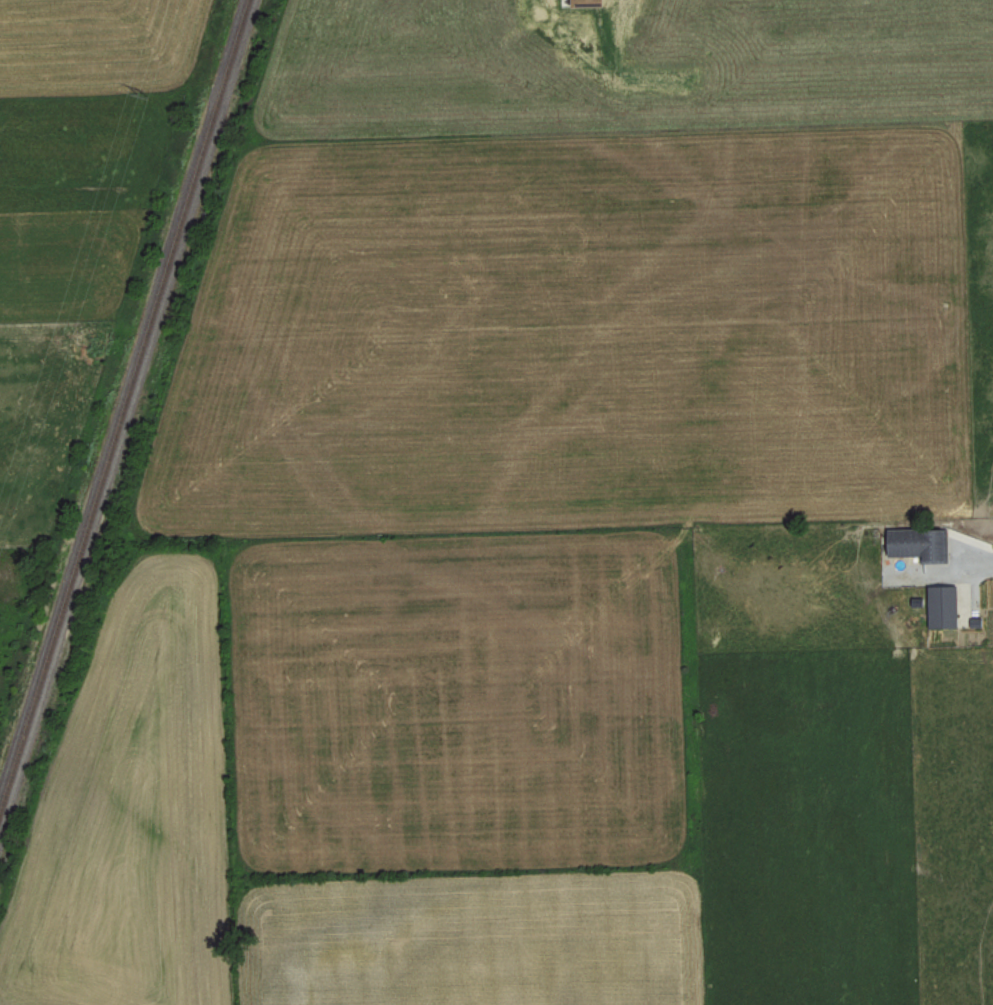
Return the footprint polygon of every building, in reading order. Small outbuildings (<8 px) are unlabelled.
[(952,528),(893,527),(892,555),(925,555),(925,561),(952,561),(952,528)] [(932,628),(963,627),(962,585),(931,586),(932,628)]
